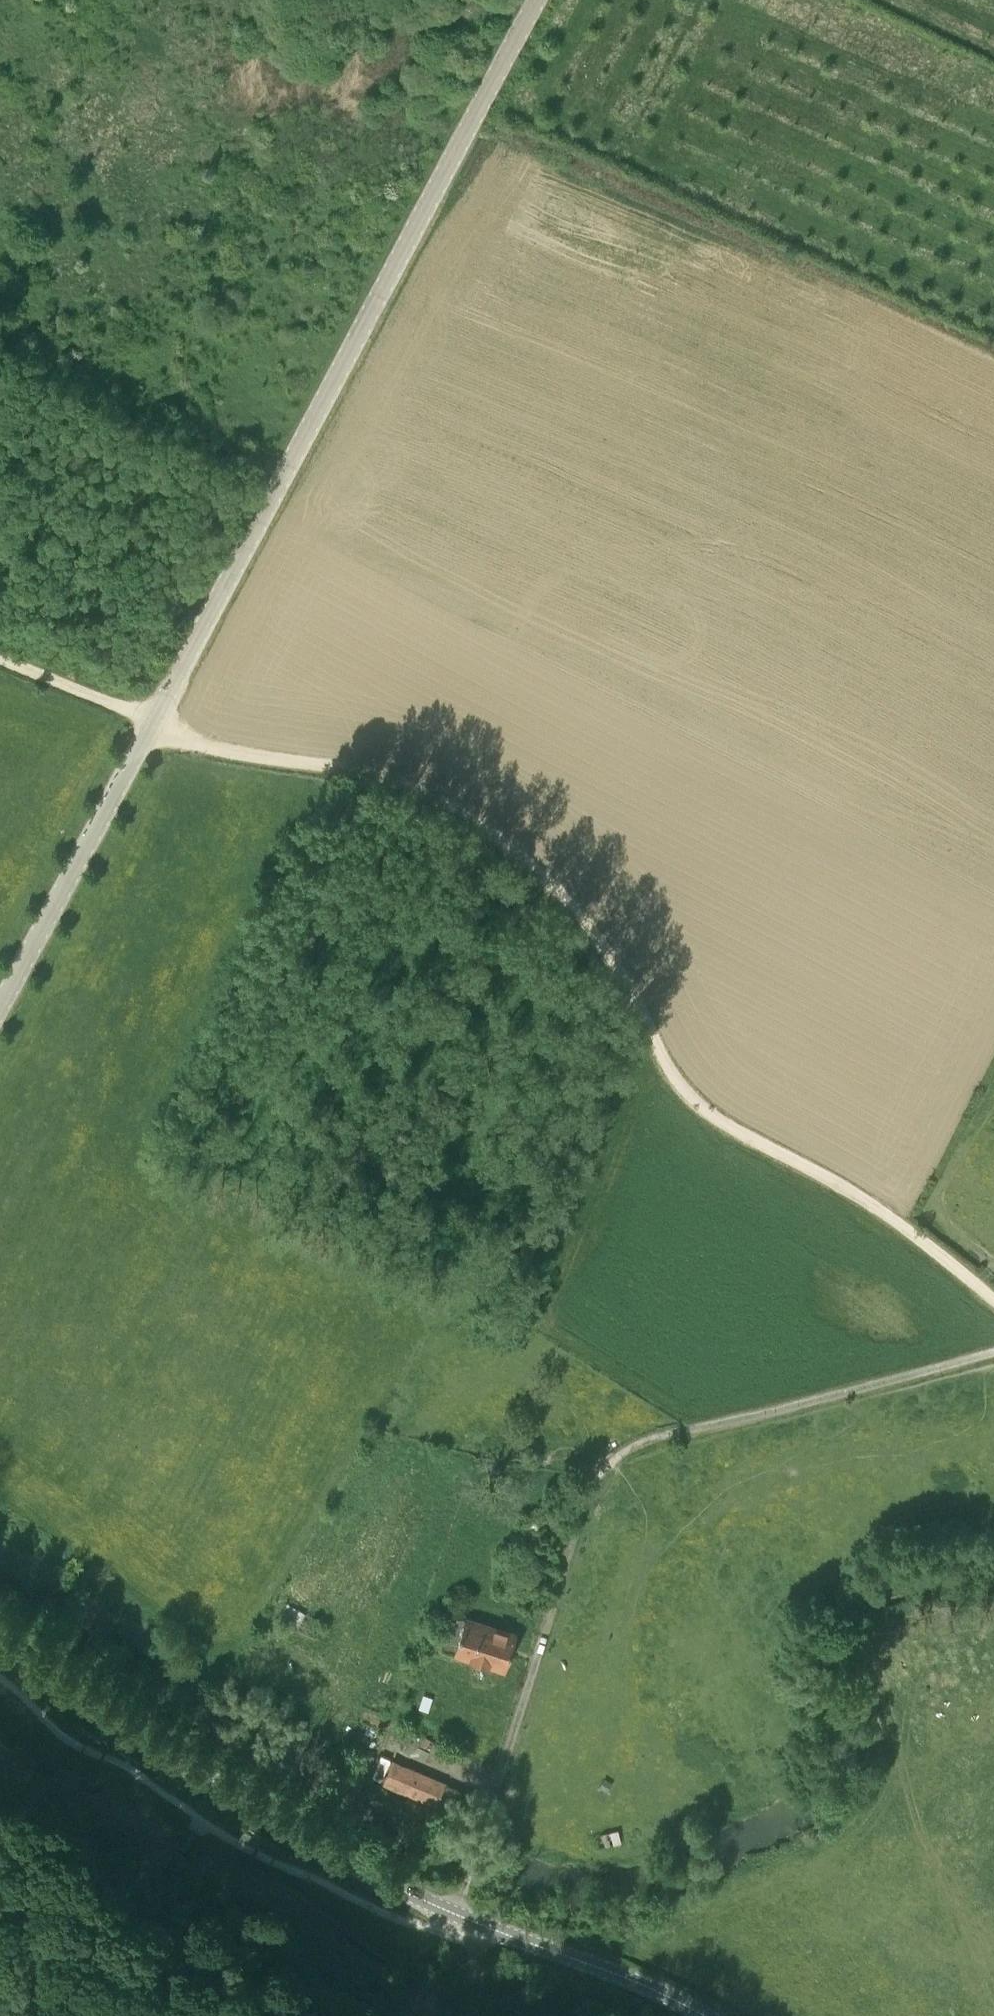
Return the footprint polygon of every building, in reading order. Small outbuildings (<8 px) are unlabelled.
[(451,1613),(440,1648),(504,1668),(515,1634),(451,1613)] [(432,1753),(437,1736),(412,1728),(407,1746),(432,1753)] [(456,1750),(452,1759),(472,1767),(476,1759),(456,1750)] [(437,1803),(445,1784),(446,1782),(382,1755),(373,1776),(437,1803)] [(605,1779),(601,1788),(607,1791),(611,1783),(605,1779)]
